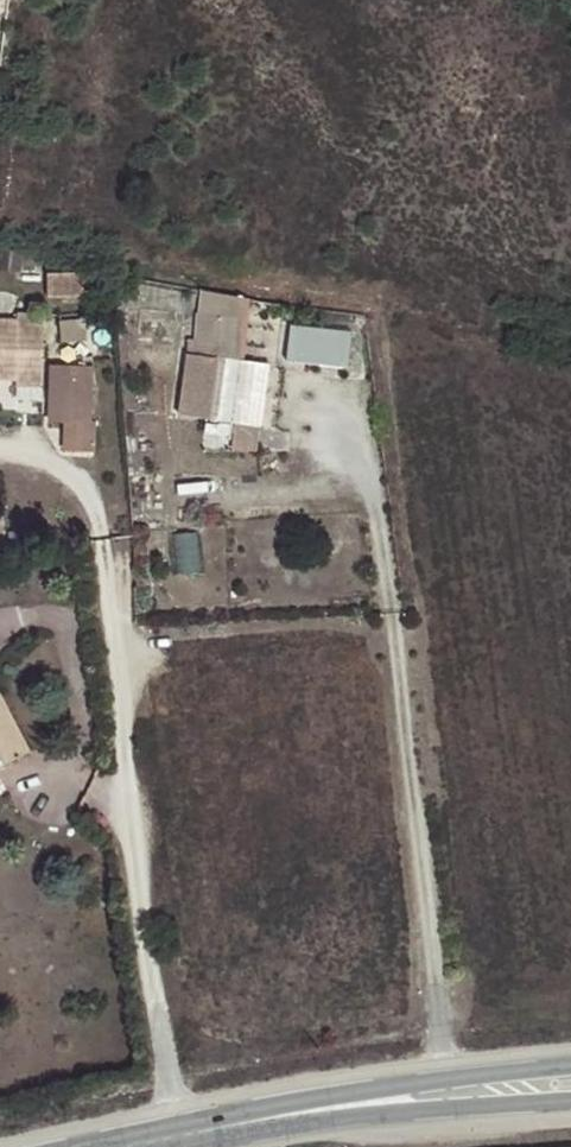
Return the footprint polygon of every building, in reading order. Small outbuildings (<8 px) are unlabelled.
[(81,271),(45,272),(46,296),(82,295),(81,271)] [(40,388),(43,348),(43,315),(17,314),(18,290),(0,289),(0,380),(13,380),(13,387),(40,388)] [(268,311),(264,356),(361,365),(359,319),(268,311)] [(258,423),(264,363),(234,360),(238,317),(192,313),(190,340),(183,339),(176,416),(188,417),(257,423),(258,423)] [(85,339),(84,320),(59,320),(59,340),(85,339)] [(89,366),(48,364),(47,388),(46,419),(60,419),(73,420),(72,450),(90,451),(91,421),(87,420),(89,366)] [(302,462),(301,447),(255,450),(257,423),(188,417),(190,467),(302,462)] [(73,420),(60,419),(59,450),(72,450),(73,420)] [(4,765),(29,752),(0,698),(0,759),(4,765)]
